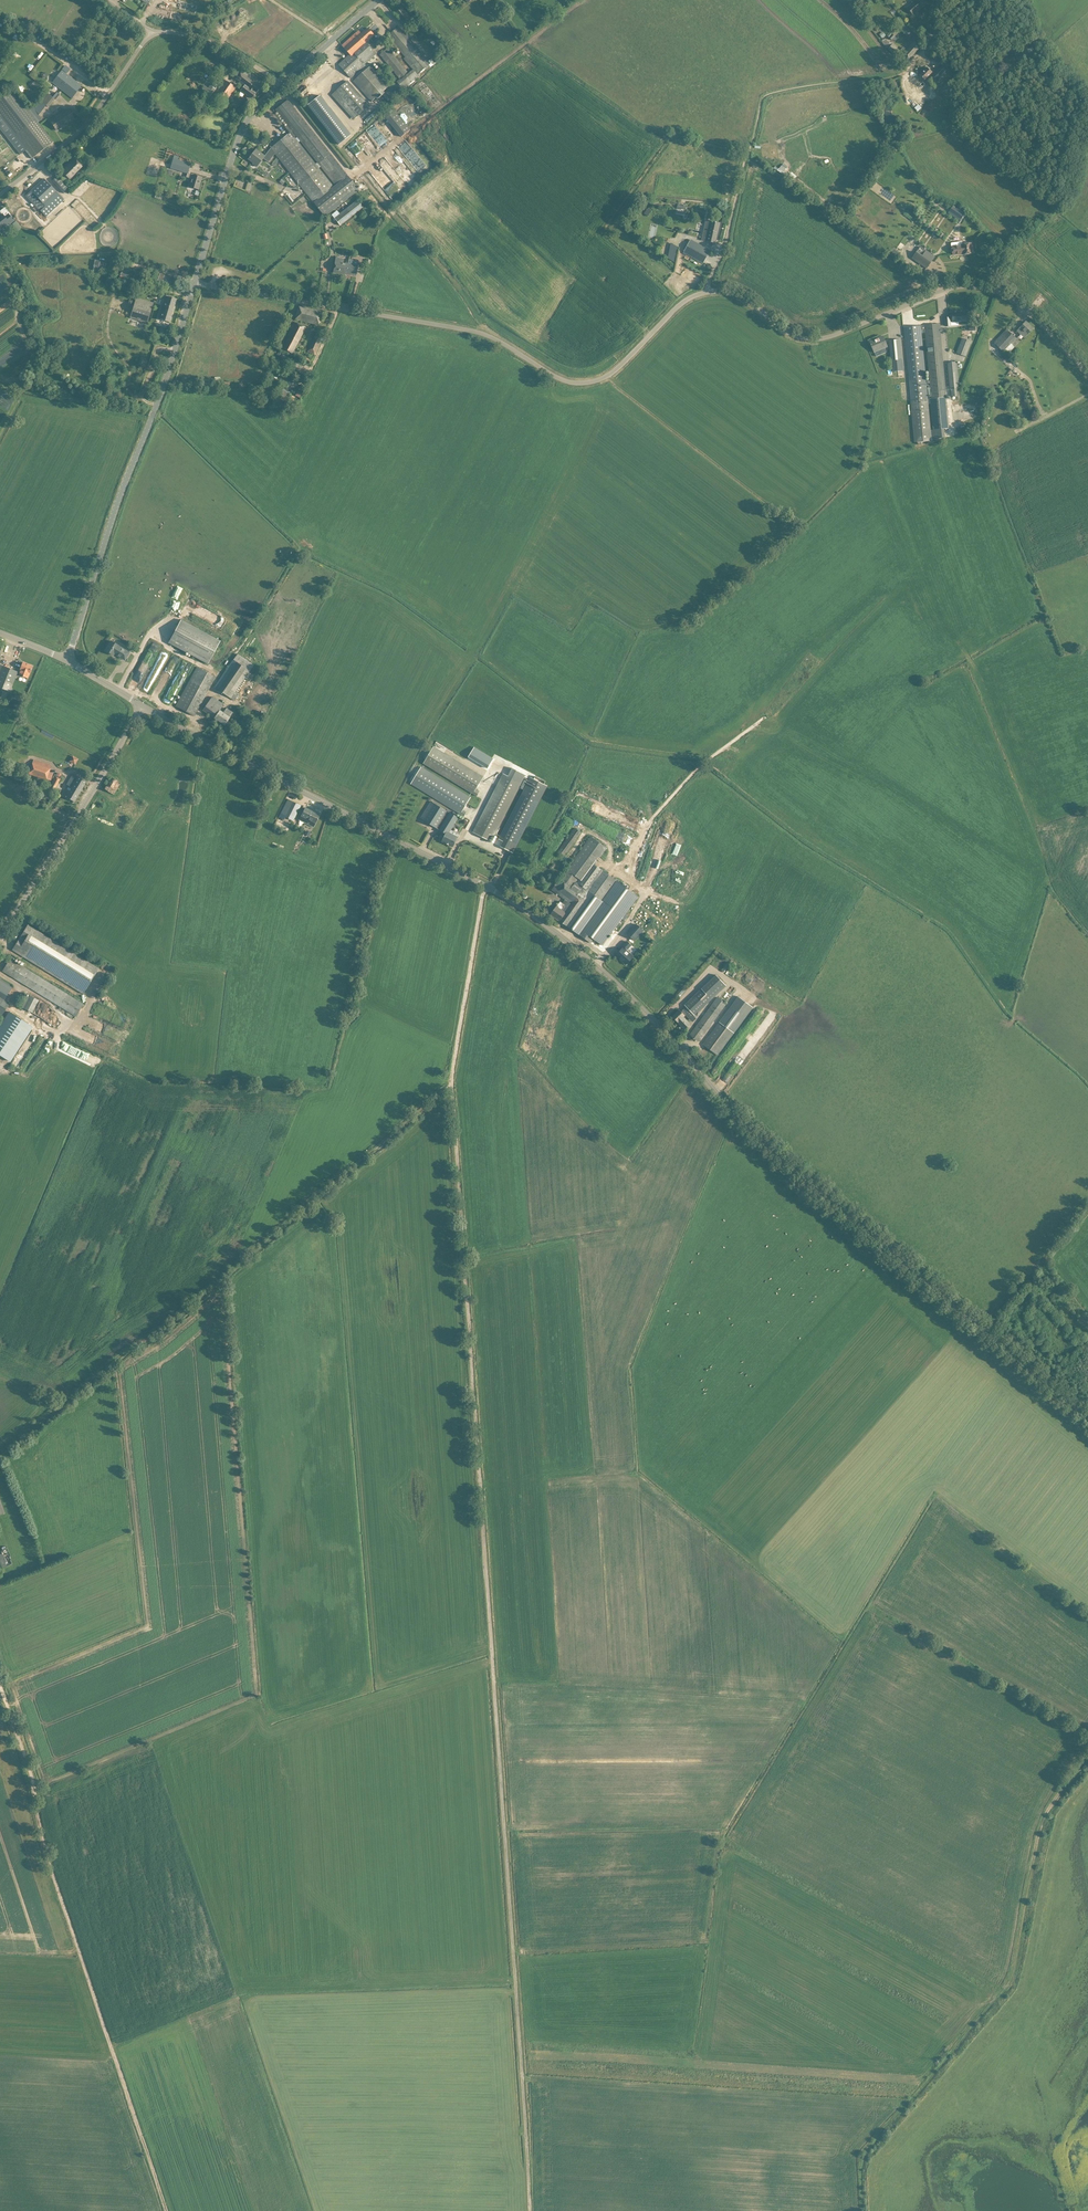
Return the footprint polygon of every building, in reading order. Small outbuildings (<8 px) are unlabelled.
[(922,0),(917,0),(907,8),(913,15),(926,4),(922,0)] [(463,6),(461,3),(455,8),(457,11),(463,6)] [(410,18),(406,12),(403,8),(396,14),(403,23),(410,18)] [(159,10),(157,18),(166,20),(168,12),(159,10)] [(903,21),(900,17),(900,16),(895,20),(898,25),(903,21)] [(429,65),(398,27),(388,36),(394,43),(380,55),(383,59),(400,79),(397,82),(383,95),(389,102),(406,88),(419,77),(418,75),(429,65)] [(899,27),(889,38),(892,40),(901,30),(899,27)] [(359,31),(342,45),(350,55),(339,65),(351,78),(365,66),(364,65),(376,54),(366,43),(368,42),(368,41),(374,35),(368,28),(361,34),(359,31)] [(1024,42),(1021,44),(1016,47),(1023,59),(1030,55),(1027,49),(1028,49),(1024,42)] [(337,45),(334,48),(341,56),(345,53),(337,45)] [(448,53),(442,46),(436,50),(441,58),(448,53)] [(373,65),(354,81),(371,102),(376,97),(378,99),(385,93),(384,91),(390,85),(373,65)] [(941,65),(931,75),(938,81),(947,71),(941,65)] [(213,73),(220,76),(222,72),(216,68),(213,73)] [(932,72),(931,71),(927,68),(920,75),(924,79),(926,77),(929,79),(931,77),(930,75),(932,72)] [(52,82),(55,84),(61,90),(72,98),(82,86),(66,73),(67,72),(63,69),(52,82)] [(215,78),(210,86),(215,89),(221,82),(215,78)] [(213,95),(225,102),(235,87),(224,79),(213,95)] [(314,79),(297,92),(307,105),(338,145),(351,135),(320,95),(324,92),(314,79)] [(35,81),(30,86),(35,90),(39,85),(35,81)] [(347,81),(336,91),(358,116),(369,106),(347,81)] [(920,91),(918,93),(914,88),(911,91),(918,99),(923,95),(920,91)] [(0,127),(0,129),(20,154),(25,150),(32,159),(53,142),(13,90),(0,100),(0,124),(1,126),(0,127)] [(32,93),(25,97),(29,104),(36,101),(32,93)] [(48,107),(54,98),(48,93),(41,101),(48,107)] [(267,162),(274,152),(325,216),(359,190),(287,100),(275,110),(287,125),(285,127),(290,133),(270,148),(265,156),(256,149),(250,157),(249,158),(248,159),(253,163),(252,164),(257,167),(263,159),(267,162)] [(50,121),(54,126),(57,130),(75,119),(69,109),(50,121)] [(394,109),(384,117),(398,136),(408,128),(394,109)] [(369,144),(362,135),(356,139),(368,156),(375,152),(369,144)] [(186,177),(192,179),(189,186),(198,189),(200,182),(199,181),(200,177),(195,176),(188,173),(191,164),(177,160),(178,156),(174,155),(170,168),(187,173),(186,177)] [(75,159),(62,171),(70,180),(74,176),(74,175),(83,167),(75,159)] [(412,176),(403,165),(394,173),(403,184),(412,176)] [(1,168),(7,176),(10,174),(4,166),(1,168)] [(52,181),(63,192),(68,188),(57,176),(52,181)] [(26,196),(30,200),(46,217),(64,200),(44,179),(31,191),(26,196)] [(379,189),(387,197),(394,191),(387,182),(379,189)] [(363,208),(357,200),(334,218),(340,226),(363,208)] [(953,206),(948,213),(959,220),(964,214),(953,206)] [(10,222),(10,223),(13,220),(8,214),(5,217),(2,214),(0,216),(0,230),(10,222)] [(716,243),(720,223),(712,221),(710,228),(705,226),(701,240),(716,243)] [(21,228),(16,222),(13,224),(18,231),(21,228)] [(894,247),(897,250),(906,240),(902,237),(894,247)] [(684,251),(688,253),(704,262),(710,251),(690,240),(684,251)] [(973,253),(973,252),(972,243),(961,244),(961,245),(952,246),(953,255),(964,253),(964,254),(973,253)] [(935,257),(920,246),(912,258),(926,268),(935,257)] [(892,249),(890,252),(893,254),(898,257),(900,254),(895,251),(892,249)] [(358,262),(353,261),(347,260),(346,263),(343,263),(344,259),(336,258),(333,273),(344,274),(344,273),(356,276),(358,262)] [(94,267),(93,274),(97,275),(98,267),(99,268),(99,267),(103,268),(104,263),(100,262),(100,261),(95,260),(94,267)] [(119,278),(126,280),(128,273),(122,271),(119,278)] [(132,282),(133,280),(134,275),(128,273),(126,280),(132,282)] [(149,286),(147,292),(157,296),(159,289),(149,286)] [(164,295),(162,300),(157,318),(169,322),(176,299),(164,295)] [(136,298),(130,318),(147,323),(153,303),(136,298)] [(318,325),(322,312),(299,306),(295,319),(318,325)] [(970,321),(970,316),(969,311),(965,311),(965,312),(962,312),(962,311),(956,312),(955,312),(952,312),(953,318),(950,319),(950,317),(945,318),(945,326),(951,326),(951,323),(970,321)] [(292,353),(299,339),(305,327),(296,322),(288,335),(290,336),(283,348),(292,353)] [(1024,338),(1029,332),(1033,328),(1026,322),(1022,326),(1017,331),(1024,338)] [(925,325),(925,331),(930,381),(927,381),(927,383),(926,383),(928,399),(930,399),(933,430),(931,430),(921,334),(923,333),(923,330),(923,325),(904,327),(911,400),(914,443),(932,441),(932,440),(945,437),(944,429),(949,428),(940,329),(939,324),(925,325)] [(1011,344),(1016,339),(1006,329),(993,343),(1000,349),(1004,352),(1005,350),(1009,353),(1015,347),(1011,344)] [(315,355),(324,336),(316,333),(308,352),(315,355)] [(880,353),(879,350),(882,349),(887,347),(883,336),(882,336),(883,337),(875,340),(875,339),(870,341),(871,344),(870,344),(871,345),(874,352),(876,355),(880,353)] [(966,356),(971,342),(962,338),(957,353),(966,356)] [(903,371),(902,359),(900,339),(889,340),(892,372),(903,371)] [(282,354),(280,358),(289,364),(292,360),(282,354)] [(300,362),(294,359),(290,367),(304,374),(306,370),(298,366),(300,362)] [(952,397),(958,396),(958,389),(959,389),(956,362),(947,363),(949,386),(950,390),(951,390),(952,397)] [(305,388),(300,385),(297,392),(302,394),(305,388)] [(286,392),(282,390),(278,398),(285,401),(288,396),(288,397),(288,396),(289,392),(287,391),(286,392)] [(169,643),(208,664),(220,641),(181,620),(169,643)] [(111,641),(110,642),(109,642),(107,645),(108,646),(105,650),(113,655),(114,654),(125,660),(129,653),(119,646),(111,641)] [(144,649),(126,689),(133,692),(151,652),(144,649)] [(151,668),(157,671),(167,652),(161,649),(151,668)] [(239,694),(236,691),(253,665),(237,653),(214,688),(234,701),(239,694)] [(23,662),(19,672),(0,665),(0,674),(0,675),(0,687),(10,691),(16,675),(20,676),(20,675),(28,678),(32,666),(23,662)] [(194,716),(197,711),(214,678),(196,668),(176,706),(194,716)] [(10,697),(7,704),(13,706),(16,699),(10,697)] [(230,729),(233,724),(228,720),(233,713),(227,709),(224,713),(218,709),(221,704),(212,697),(203,710),(214,718),(213,718),(225,726),(225,725),(230,729)] [(235,714),(232,719),(240,724),(243,719),(235,714)] [(434,746),(424,763),(477,796),(480,791),(476,789),(484,777),(434,746)] [(474,747),(469,756),(488,768),(494,759),(492,758),(474,747)] [(66,760),(72,764),(75,758),(70,755),(66,760)] [(32,763),(29,774),(46,780),(46,779),(50,780),(53,773),(49,772),(51,765),(37,760),(36,764),(32,763)] [(422,767),(411,784),(460,814),(464,817),(467,812),(463,810),(471,798),(422,767)] [(503,773),(473,832),(487,839),(490,834),(494,837),(498,829),(499,830),(500,828),(499,827),(526,775),(512,768),(508,776),(503,773)] [(86,782),(78,776),(73,773),(66,784),(69,786),(64,795),(74,802),(86,782)] [(48,788),(53,792),(61,779),(55,776),(48,788)] [(531,777),(499,839),(503,841),(501,846),(513,853),(547,786),(544,784),(545,781),(535,776),(534,779),(531,777)] [(112,793),(117,781),(110,779),(108,783),(104,782),(101,790),(112,793)] [(122,783),(115,795),(124,801),(131,789),(122,783)] [(288,799),(282,811),(294,817),(301,805),(288,799)] [(452,847),(455,843),(460,835),(455,831),(453,834),(449,832),(458,818),(431,801),(421,818),(446,834),(442,841),(452,847)] [(313,827),(317,820),(320,815),(305,808),(299,820),(313,827)] [(575,828),(558,851),(564,856),(581,832),(575,828)] [(551,836),(558,841),(563,834),(556,829),(551,836)] [(555,886),(552,889),(566,899),(563,902),(570,907),(560,921),(584,938),(591,943),(594,939),(602,945),(623,916),(638,896),(633,892),(620,883),(593,864),(598,857),(606,847),(591,836),(558,881),(557,881),(554,885),(555,886)] [(554,910),(551,914),(560,921),(570,907),(563,902),(561,900),(554,910)] [(12,950),(83,994),(99,968),(28,924),(12,950)] [(634,941),(644,930),(636,924),(627,934),(634,941)] [(627,949),(631,945),(628,941),(624,945),(625,946),(624,948),(623,947),(616,955),(626,964),(633,956),(626,950),(627,948),(627,949)] [(2,971),(7,974),(76,1016),(84,1004),(10,959),(2,971)] [(550,959),(547,967),(553,969),(556,961),(550,959)] [(718,969),(721,972),(728,963),(724,960),(718,969)] [(716,975),(702,989),(685,1005),(687,1007),(682,1011),(683,1011),(682,1012),(680,1010),(673,1016),(685,1029),(691,1024),(683,1017),(685,1015),(686,1014),(693,1021),(696,1018),(694,1016),(711,999),(726,985),(716,975)] [(1,1018),(11,1004),(5,1000),(13,987),(0,978),(0,1017),(1,1018)] [(18,1005),(32,1013),(39,1000),(30,995),(29,997),(24,995),(18,1005)] [(718,1055),(721,1050),(753,1007),(738,996),(703,1044),(718,1055)] [(699,1041),(726,1004),(717,997),(690,1035),(699,1041)] [(123,1029),(127,1019),(98,1007),(94,1017),(123,1029)] [(10,1061),(32,1026),(10,1012),(0,1027),(0,1055),(10,1061)] [(731,1060),(721,1076),(727,1080),(738,1063),(741,1058),(737,1056),(733,1061),(731,1060)]
